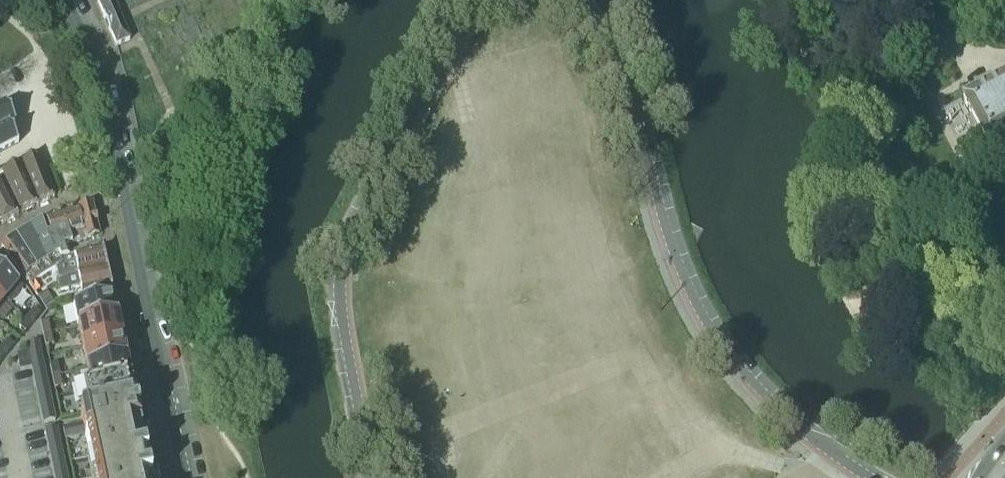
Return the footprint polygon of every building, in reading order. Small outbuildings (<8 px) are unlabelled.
[(130,41),(113,0),(105,0),(97,4),(103,17),(102,17),(110,34),(111,34),(117,47),(130,41)] [(1002,75),(966,94),(970,102),(965,105),(973,121),(968,124),(973,134),(968,137),(976,152),(986,146),(988,149),(1004,140),(1004,81),(1002,75)] [(5,105),(3,106),(4,106),(0,108),(0,153),(16,144),(17,145),(18,144),(9,128),(14,125),(14,126),(15,125),(5,105)] [(19,165),(38,206),(54,198),(39,156),(19,165)] [(21,214),(38,206),(19,165),(2,172),(21,214)] [(4,185),(3,183),(0,184),(0,226),(18,216),(4,185)] [(77,210),(85,240),(99,236),(92,205),(77,210)] [(77,210),(61,215),(71,245),(85,240),(77,210)] [(46,220),(45,221),(59,260),(74,256),(73,252),(65,255),(63,248),(71,245),(61,215),(59,216),(46,220)] [(45,221),(30,230),(50,272),(56,269),(61,265),(59,260),(45,221)] [(30,230),(16,239),(40,278),(50,272),(30,230)] [(16,239),(1,248),(2,248),(28,284),(29,286),(40,278),(16,239)] [(88,253),(102,250),(101,244),(87,248),(88,253)] [(74,256),(88,253),(87,248),(73,252),(74,256)] [(61,265),(56,269),(58,280),(59,283),(65,279),(66,279),(106,269),(102,250),(88,253),(74,256),(59,260),(61,265)] [(59,283),(58,283),(60,292),(80,287),(82,298),(110,291),(110,292),(111,291),(111,290),(106,269),(66,279),(65,279),(59,283)] [(5,302),(10,306),(24,290),(19,286),(0,270),(0,298),(5,302)] [(46,293),(38,298),(47,312),(55,306),(46,293)] [(865,322),(883,310),(873,295),(855,306),(865,322)] [(117,320),(112,297),(73,306),(77,328),(117,320)] [(32,324),(39,316),(40,315),(34,310),(26,319),(32,324)] [(24,334),(32,324),(26,319),(18,328),(24,334)] [(122,341),(117,320),(77,328),(82,349),(122,341)] [(48,322),(40,324),(43,335),(51,334),(48,322)] [(53,345),(51,334),(43,335),(45,347),(53,345)] [(8,341),(0,350),(0,351),(6,356),(14,346),(8,341)] [(126,362),(122,341),(82,349),(86,370),(126,362)] [(27,345),(28,353),(40,351),(38,343),(27,345)] [(42,359),(40,351),(28,353),(30,361),(42,359)] [(30,361),(28,353),(16,356),(18,364),(30,361)] [(43,367),(42,359),(30,361),(32,369),(43,367)] [(32,369),(30,361),(18,364),(20,372),(32,369)] [(91,390),(82,392),(83,393),(130,383),(130,380),(126,362),(86,370),(91,390)] [(49,366),(52,378),(60,376),(57,364),(49,366)] [(45,374),(43,367),(32,369),(33,377),(45,374)] [(47,382),(45,374),(33,377),(35,385),(47,382)] [(62,388),(60,376),(52,378),(54,389),(62,388)] [(48,390),(47,382),(35,385),(36,393),(48,390)] [(144,453),(139,427),(140,427),(130,383),(83,393),(87,413),(80,415),(82,425),(84,437),(89,459),(96,458),(101,477),(150,477),(144,453)] [(50,398),(48,390),(36,393),(38,400),(50,398)] [(51,406),(50,398),(38,400),(40,408),(51,406)] [(53,414),(51,406),(40,408),(41,416),(53,414)] [(55,422),(53,414),(41,416),(43,424),(55,422)] [(84,437),(82,425),(75,426),(78,438),(84,437)] [(78,438),(75,426),(69,428),(71,439),(78,438)] [(71,439),(69,428),(62,429),(65,441),(71,439)] [(45,431),(46,439),(58,437),(56,429),(45,431)] [(60,444),(58,437),(46,439),(48,447),(60,444)] [(61,452),(60,444),(48,447),(50,455),(61,452)] [(63,460),(61,452),(50,455),(51,463),(63,460)] [(65,468),(63,460),(51,463),(53,470),(65,468)] [(65,468),(53,470),(54,477),(56,477),(66,476),(65,468)]
